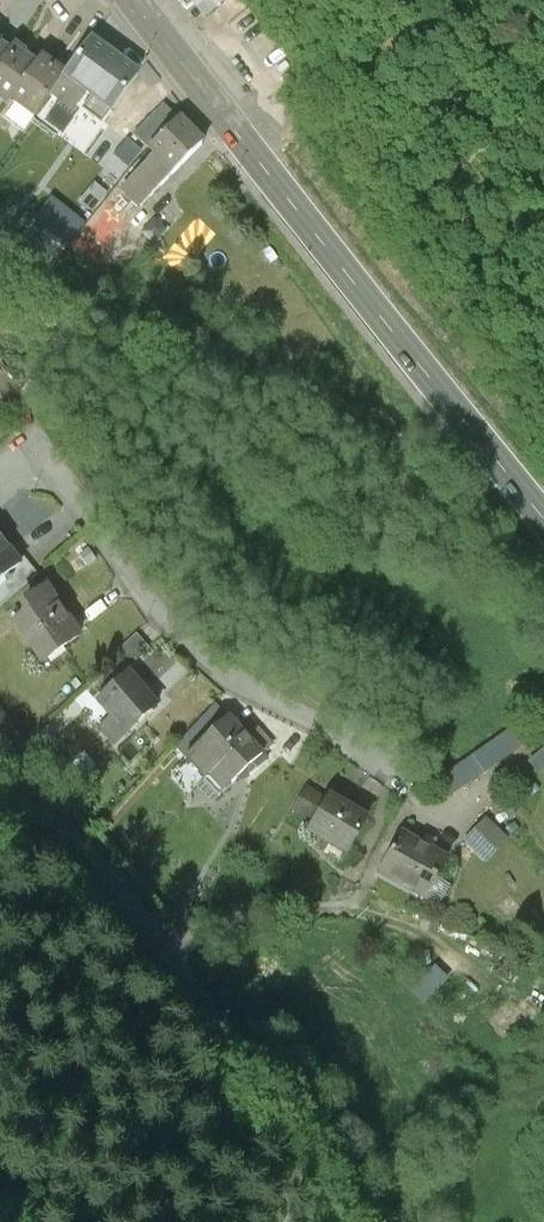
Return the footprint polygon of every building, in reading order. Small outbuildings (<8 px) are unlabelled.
[(14,48),(13,47),(9,52),(0,45),(2,42),(0,40),(0,66),(14,48)] [(139,77),(92,42),(53,96),(74,111),(87,94),(112,113),(139,77)] [(37,65),(14,48),(0,66),(0,102),(6,107),(37,65)] [(42,58),(37,65),(6,107),(7,107),(12,101),(34,118),(63,79),(54,72),(57,68),(42,58)] [(159,102),(129,139),(140,148),(170,111),(159,102)] [(161,158),(175,171),(205,142),(182,119),(152,148),(161,158)] [(142,204),(175,171),(161,158),(152,168),(147,164),(124,186),(142,204)] [(0,536),(0,575),(19,560),(0,536)] [(78,631),(45,582),(22,602),(26,608),(15,615),(33,643),(38,640),(46,652),(78,631)] [(156,702),(127,668),(97,694),(125,728),(156,702)] [(226,716),(195,744),(230,781),(261,753),(226,716)] [(515,753),(503,736),(437,782),(449,800),(515,753)] [(230,781),(195,744),(184,754),(218,792),(230,781)] [(363,818),(307,787),(293,812),(310,822),(304,831),(325,843),(328,837),(346,847),(363,818)] [(508,841),(486,821),(465,843),(487,864),(508,841)] [(415,845),(397,835),(376,873),(421,898),(442,860),(425,851),(426,849),(416,844),(415,845)] [(431,963),(410,986),(425,999),(446,976),(431,963)]
